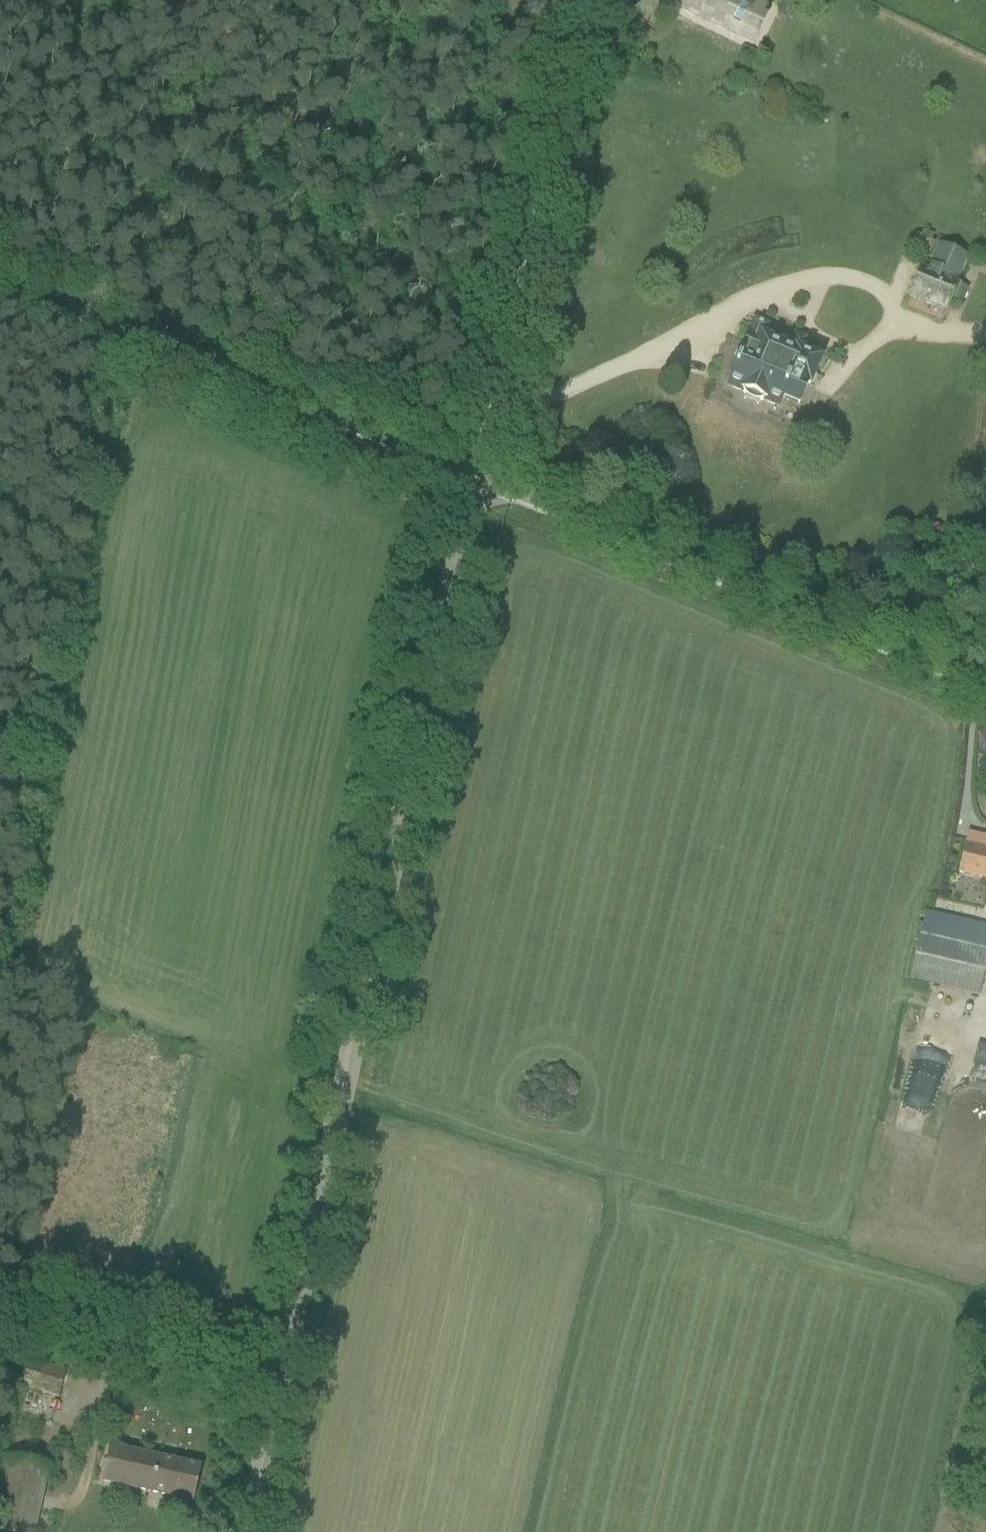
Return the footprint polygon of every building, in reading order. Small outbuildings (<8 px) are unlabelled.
[(730,0),(687,0),(683,10),(760,43),(771,17),(730,0)] [(924,273),(915,270),(904,295),(945,312),(950,301),(962,306),(969,288),(958,283),(968,259),(936,245),(924,273)] [(767,327),(749,320),(720,389),(764,406),(768,397),(799,410),(819,361),(800,353),(805,343),(788,336),(784,347),(762,338),(767,327)] [(954,871),(985,879),(985,840),(963,834),(954,871)] [(923,912),(908,982),(982,998),(985,978),(985,926),(923,912)] [(927,1028),(916,1027),(913,1059),(924,1060),(927,1028)] [(976,1047),(966,1092),(985,1097),(985,1049),(976,1047)] [(61,1372),(22,1366),(19,1389),(57,1395),(61,1372)] [(200,1468),(111,1447),(103,1483),(191,1504),(200,1468)]
